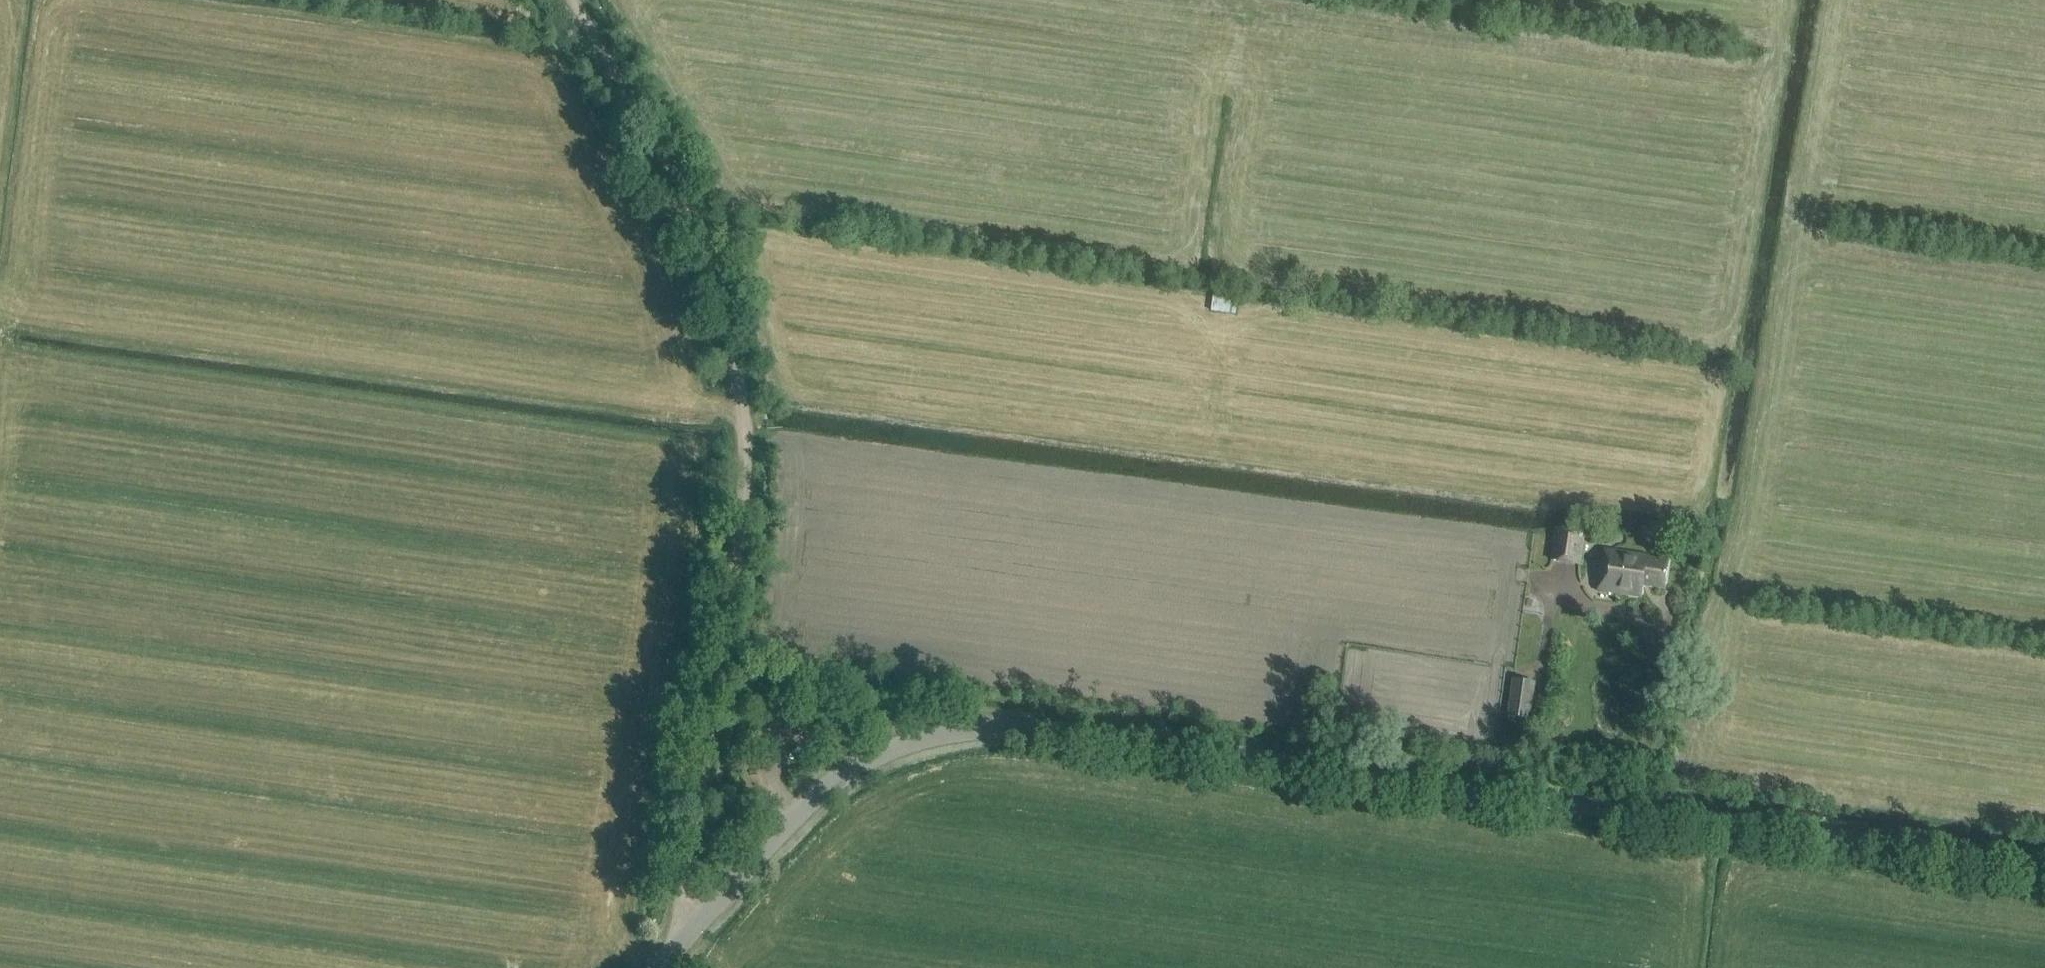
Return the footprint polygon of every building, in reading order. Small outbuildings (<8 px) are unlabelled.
[(1218,296),(1216,310),(1241,314),(1243,299),(1218,296)] [(1586,535),(1555,529),(1551,564),(1581,569),(1586,535)] [(1664,589),(1668,563),(1647,560),(1647,558),(1612,552),(1606,592),(1642,598),(1643,586),(1664,589)] [(1513,680),(1508,717),(1530,721),(1535,683),(1513,680)]
